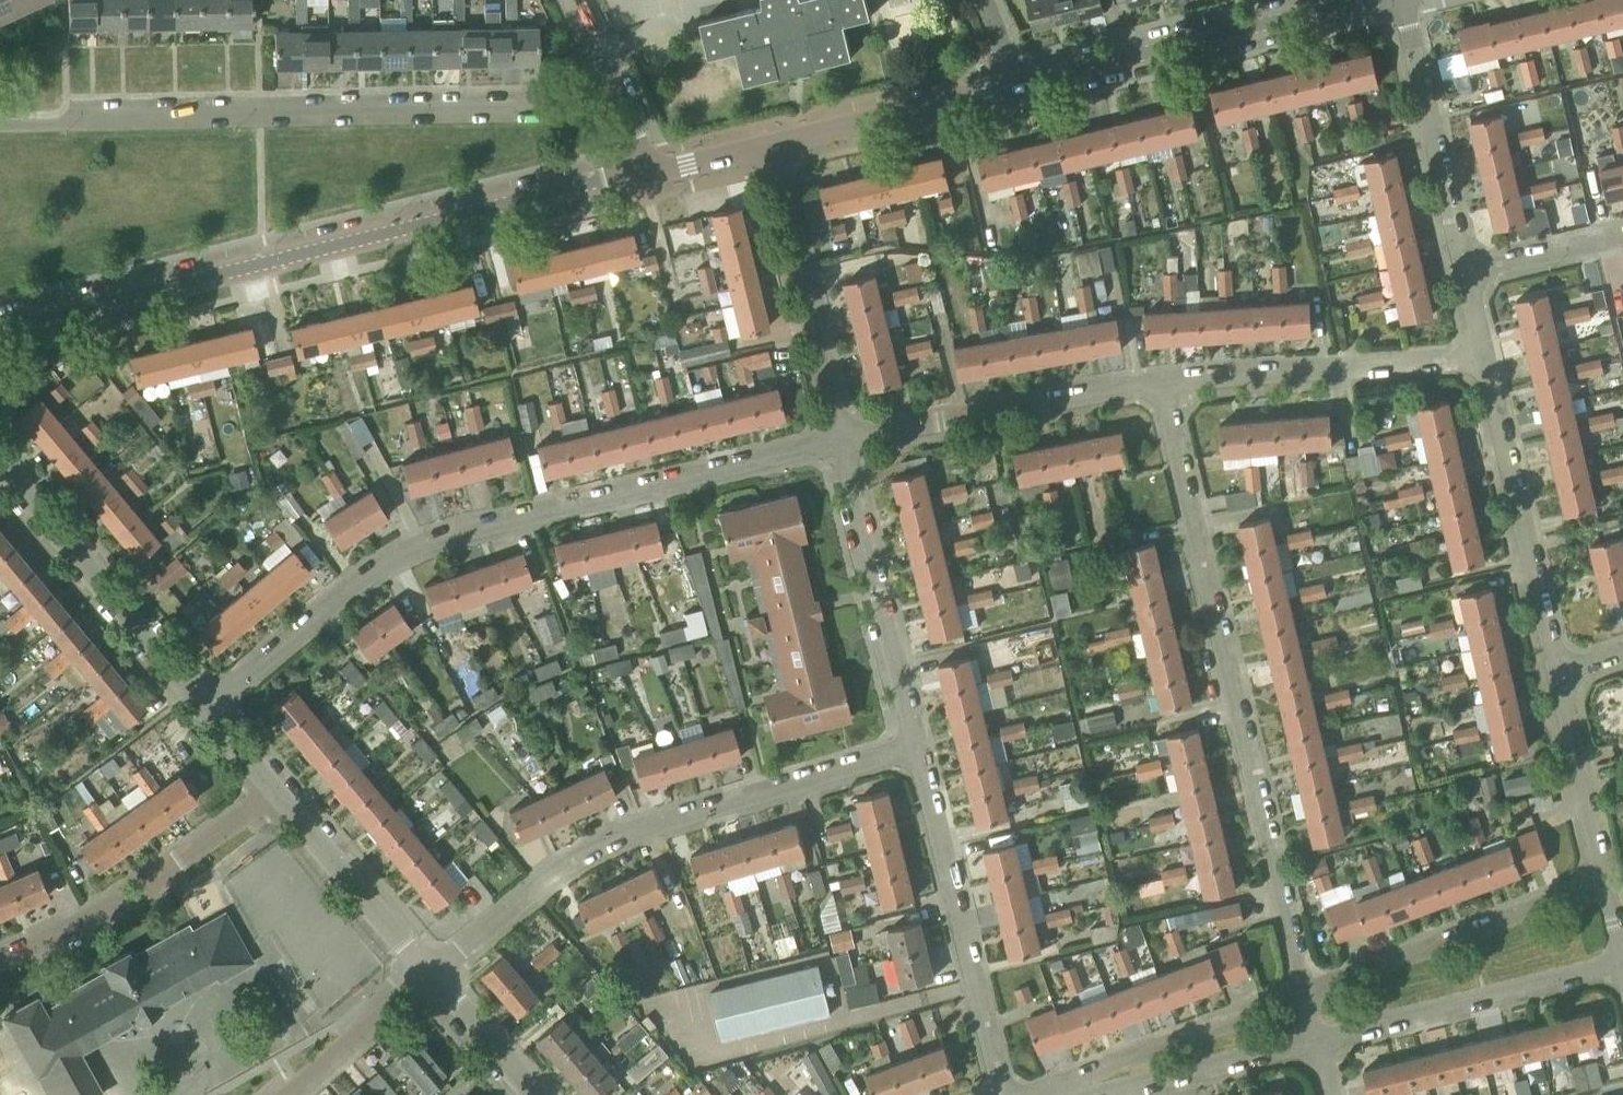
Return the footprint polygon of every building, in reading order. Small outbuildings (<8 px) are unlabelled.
[(34,0),(0,0),(0,16),(34,0)] [(94,0),(67,0),(68,29),(95,29),(94,0)] [(95,29),(121,28),(120,0),(94,0),(95,29)] [(147,0),(120,0),(121,28),(147,28),(147,0)] [(147,28),(173,27),(173,0),(147,0),(147,28)] [(173,27),(200,27),(199,0),(173,0),(173,27)] [(200,27),(226,26),(225,0),(199,0),(200,27)] [(226,26),(253,26),(252,0),(225,0),(226,26)] [(307,8),(306,0),(295,0),(295,12),(301,12),(301,9),(307,8)] [(359,8),(359,0),(347,0),(348,10),(353,10),(353,8),(359,8)] [(411,7),(411,0),(399,0),(400,10),(405,10),(405,7),(411,7)] [(464,5),(463,0),(452,0),(452,8),(458,9),(458,5),(464,5)] [(762,6),(700,22),(709,57),(736,50),(745,83),(779,75),(780,78),(792,75),(792,76),(807,73),(806,72),(818,69),(818,65),(852,57),(843,24),(870,17),(866,0),(762,0),(762,6)] [(1051,0),(1026,0),(1033,28),(1056,22),(1051,0)] [(1056,22),(1079,17),(1075,0),(1051,0),(1056,22)] [(1079,17),(1103,11),(1101,0),(1075,0),(1079,17)] [(1598,0),(1588,0),(1570,5),(1577,35),(1605,28),(1598,0)] [(1605,28),(1622,23),(1622,0),(1598,0),(1605,28)] [(510,7),(505,7),(505,22),(516,23),(516,4),(510,4),(510,7)] [(452,8),(451,20),(451,23),(458,23),(464,23),(464,5),(458,5),(458,9),(452,8)] [(1577,35),(1570,5),(1542,11),(1549,41),(1577,35)] [(405,10),(400,10),(400,22),(411,22),(411,7),(405,7),(405,10)] [(307,27),(307,26),(307,8),(301,9),(301,12),(295,12),(296,27),(301,27),(307,27)] [(353,10),(348,10),(348,25),(359,25),(359,8),(353,8),(353,10)] [(1542,11),(1514,18),(1522,48),(1549,41),(1542,11)] [(1522,48),(1514,18),(1490,24),(1489,20),(1486,21),(1494,55),(1522,48)] [(451,23),(451,20),(432,20),(432,30),(433,66),(459,65),(458,23),(451,23)] [(1494,55),(1486,21),(1471,25),(1470,22),(1461,25),(1461,27),(1458,28),(1466,62),(1494,55)] [(464,29),(464,23),(458,23),(459,65),(485,65),(485,29),(464,29)] [(327,25),(307,26),(307,27),(301,27),(301,32),(302,68),(328,68),(327,32),(327,25)] [(511,28),(485,29),(485,65),(512,64),(511,28)] [(538,28),(511,28),(512,64),(539,63),(538,28)] [(407,66),(406,30),(380,31),(380,67),(407,66)] [(433,66),(432,30),(406,30),(407,66),(433,66)] [(353,31),(327,32),(328,68),(354,67),(353,31)] [(380,31),(353,31),(354,67),(380,67),(380,31)] [(302,68),(301,32),(274,33),(275,69),(302,68)] [(1622,54),(1619,37),(1605,41),(1609,57),(1622,54)] [(1577,61),(1589,58),(1586,46),(1574,49),(1577,61)] [(1371,53),(1344,59),(1351,89),(1378,83),(1371,53)] [(1592,70),(1589,58),(1577,61),(1580,73),(1592,70)] [(1351,89),(1344,59),(1317,66),(1325,96),(1351,89)] [(1534,72),(1531,59),(1519,62),(1522,75),(1534,72)] [(1317,66),(1291,72),(1298,102),(1325,96),(1317,66)] [(1504,79),(1501,67),(1488,70),(1491,82),(1504,79)] [(1298,102),(1291,72),(1264,79),(1271,109),(1298,102)] [(1537,84),(1534,72),(1522,75),(1525,87),(1537,84)] [(1264,79),(1237,85),(1245,115),(1271,109),(1264,79)] [(1245,115),(1237,85),(1211,92),(1218,122),(1245,115)] [(1364,113),(1361,101),(1348,104),(1351,116),(1364,113)] [(1165,111),(1172,141),(1199,135),(1192,104),(1165,111)] [(1172,141),(1165,111),(1138,118),(1145,148),(1172,141)] [(1367,125),(1365,120),(1364,113),(1351,116),(1354,128),(1367,125)] [(1310,126),(1307,114),(1295,117),(1298,129),(1310,126)] [(1477,149),(1506,142),(1499,115),(1470,122),(1477,149)] [(1145,148),(1138,118),(1111,124),(1118,154),(1145,148)] [(1118,154),(1111,124),(1084,131),(1091,161),(1118,154)] [(1612,127),(1614,139),(1622,137),(1622,124),(1612,127)] [(1257,139),(1254,126),(1242,129),(1245,142),(1257,139)] [(1313,138),(1310,126),(1298,129),(1301,141),(1313,138)] [(1542,127),(1529,130),(1532,143),(1545,140),(1543,134),(1542,127)] [(1532,143),(1529,130),(1517,133),(1520,146),(1532,143)] [(1091,161),(1084,131),(1057,138),(1065,168),(1091,161)] [(1614,139),(1617,152),(1622,150),(1622,137),(1614,139)] [(1057,138),(1030,144),(1038,174),(1065,168),(1057,138)] [(1260,151),(1257,139),(1245,142),(1248,154),(1260,151)] [(1569,139),(1555,142),(1558,158),(1572,155),(1569,139)] [(1506,142),(1477,149),(1483,176),(1512,169),(1506,142)] [(1030,144),(1004,151),(1011,181),(1038,174),(1030,144)] [(1011,181),(1004,151),(976,157),(984,188),(1011,181)] [(1184,165),(1181,152),(1169,155),(1172,168),(1184,165)] [(1615,165),(1612,153),(1596,157),(1607,201),(1622,197),(1622,164),(1615,165)] [(1330,154),(1306,160),(1310,175),(1334,169),(1330,154)] [(1372,188),(1402,181),(1396,154),(1366,161),(1372,188)] [(943,157),(912,164),(919,192),(949,184),(943,157)] [(912,164),(882,172),(889,199),(919,192),(912,164)] [(1187,177),(1184,165),(1172,168),(1175,180),(1187,177)] [(1131,178),(1128,166),(1115,169),(1118,181),(1131,178)] [(1518,196),(1512,169),(1483,176),(1489,202),(1518,196)] [(882,172),(853,179),(859,206),(889,199),(882,172)] [(1134,190),(1131,178),(1118,181),(1122,193),(1134,190)] [(853,179),(822,187),(829,214),(859,206),(853,179)] [(1077,191),(1074,179),(1062,182),(1065,194),(1077,191)] [(1402,181),(1372,188),(1378,214),(1408,207),(1402,181)] [(1557,193),(1554,181),(1542,184),(1545,196),(1557,193)] [(1360,197),(1359,191),(1357,184),(1345,187),(1348,200),(1360,197)] [(1545,196),(1542,184),(1529,187),(1532,199),(1545,196)] [(1348,200),(1345,187),(1333,190),(1335,202),(1348,200)] [(1080,204),(1077,191),(1065,194),(1068,207),(1080,204)] [(1023,204),(1020,192),(1008,195),(1011,207),(1023,204)] [(952,196),(939,199),(942,214),(955,210),(952,196)] [(1518,196),(1489,202),(1496,230),(1516,225),(1519,237),(1550,230),(1546,207),(1521,207),(1518,196)] [(1026,217),(1023,204),(1011,207),(1014,220),(1026,217)] [(1414,234),(1408,207),(1378,214),(1384,241),(1414,234)] [(719,245),(744,238),(737,208),(711,214),(719,245)] [(904,208),(892,211),(895,224),(908,221),(904,208)] [(892,211),(880,214),(883,227),(895,224),(892,211)] [(698,218),(684,221),(687,234),(701,231),(698,218)] [(1120,228),(1122,236),(1136,233),(1133,219),(1125,221),(1120,228)] [(1321,237),(1334,235),(1331,219),(1319,221),(1321,237)] [(832,227),(831,227),(834,240),(847,237),(844,224),(832,227)] [(894,226),(882,229),(885,241),(897,238),(894,226)] [(632,234),(601,241),(608,268),(638,260),(632,234)] [(1414,234),(1384,241),(1390,267),(1420,260),(1414,234)] [(744,238),(719,245),(726,274),(751,268),(744,238)] [(1372,250),(1371,244),(1369,238),(1357,240),(1360,253),(1372,250)] [(1360,253),(1357,240),(1345,243),(1347,256),(1360,253)] [(608,268),(601,241),(571,249),(578,275),(608,268)] [(1080,277),(1089,275),(1103,271),(1103,273),(1116,270),(1111,245),(1097,248),(1097,249),(1076,253),(1080,277)] [(571,249),(542,256),(548,283),(578,275),(571,249)] [(658,269),(657,267),(654,254),(640,257),(644,272),(658,269)] [(548,283),(542,256),(511,263),(521,303),(552,295),(548,283)] [(1426,287),(1420,260),(1390,267),(1396,294),(1426,287)] [(905,267),(910,284),(925,281),(921,263),(905,267)] [(1286,277),(1285,265),(1285,264),(1272,265),(1273,278),(1286,277)] [(699,281),(713,278),(709,265),(696,269),(699,281)] [(759,298),(751,268),(726,274),(733,304),(759,298)] [(1231,281),(1230,268),(1218,269),(1219,282),(1231,281)] [(1176,285),(1176,273),(1176,272),(1163,273),(1164,286),(1176,285)] [(852,309),(881,302),(874,274),(845,282),(852,309)] [(1583,276),(1586,297),(1598,295),(1595,274),(1583,276)] [(1287,289),(1286,277),(1273,278),(1274,290),(1280,290),(1287,289)] [(716,290),(713,278),(699,281),(703,294),(716,290)] [(1232,293),(1231,281),(1219,282),(1219,294),(1232,293)] [(592,284),(580,287),(583,302),(596,299),(592,284)] [(1091,296),(1088,284),(1076,286),(1078,299),(1091,296)] [(440,293),(446,319),(476,311),(470,285),(440,293)] [(1177,297),(1176,285),(1164,286),(1165,298),(1171,298),(1177,297)] [(920,298),(919,292),(917,286),(905,289),(908,301),(920,298)] [(583,302),(580,287),(567,290),(571,305),(583,302)] [(1432,314),(1426,287),(1396,294),(1402,322),(1432,314)] [(945,311),(939,288),(928,291),(934,314),(945,311)] [(908,301),(905,289),(892,292),(896,305),(908,301)] [(1312,332),(1309,301),(1293,302),(1292,289),(1287,289),(1280,290),(1281,303),(1284,334),(1312,332)] [(1384,303),(1381,291),(1369,293),(1372,306),(1384,303)] [(440,293),(410,300),(416,326),(446,319),(440,293)] [(1372,306),(1369,293),(1357,296),(1359,309),(1372,306)] [(1522,327),(1551,321),(1545,293),(1515,300),(1522,327)] [(1037,306),(1035,294),(1022,296),(1025,309),(1037,306)] [(1093,309),(1091,296),(1078,299),(1080,311),(1093,309)] [(1202,340),(1199,309),(1187,310),(1186,297),(1177,297),(1171,298),(1174,342),(1202,340)] [(759,298),(733,304),(741,335),(766,328),(759,298)] [(1171,298),(1165,298),(1143,300),(1146,344),(1174,342),(1171,298)] [(1606,306),(1604,298),(1599,299),(1595,306),(1595,309),(1606,306)] [(410,300),(380,307),(387,333),(416,326),(410,300)] [(500,303),(508,335),(520,332),(513,300),(500,303)] [(888,328),(881,302),(852,309),(859,336),(888,328)] [(1281,303),(1254,305),(1256,336),(1284,334),(1281,303)] [(495,304),(482,308),(489,339),(502,336),(495,304)] [(984,316),(981,304),(969,306),(971,319),(984,316)] [(1256,336),(1254,305),(1227,307),(1229,338),(1256,336)] [(1039,319),(1037,306),(1025,309),(1027,321),(1039,319)] [(1578,321),(1590,318),(1587,306),(1575,309),(1578,321)] [(387,333),(380,307),(351,314),(357,341),(387,333)] [(1229,338),(1227,307),(1199,309),(1202,340),(1229,338)] [(681,316),(688,332),(704,325),(698,309),(681,316)] [(1575,309),(1563,311),(1565,324),(1578,321),(1575,309)] [(357,341),(351,314),(321,322),(327,348),(357,341)] [(894,315),(895,326),(923,325),(923,314),(894,315)] [(986,329),(984,316),(971,319),(974,331),(986,329)] [(1122,349),(1116,318),(1089,323),(1095,354),(1122,349)] [(1551,321),(1522,327),(1528,354),(1557,347),(1551,321)] [(327,348),(321,322),(291,329),(297,355),(327,348)] [(1089,323),(1062,328),(1068,359),(1095,354),(1089,323)] [(1601,334),(1612,332),(1611,324),(1599,327),(1601,334)] [(725,325),(710,328),(714,341),(728,337),(725,325)] [(888,328),(859,336),(866,362),(895,355),(888,328)] [(1062,328),(1036,333),(1042,364),(1068,359),(1062,328)] [(250,329),(220,336),(226,362),(256,354),(250,329)] [(1042,364),(1036,333),(1009,338),(1015,369),(1042,364)] [(432,335),(419,338),(422,353),(428,374),(440,370),(435,350),(432,335)] [(609,335),(592,339),(595,350),(612,346),(609,335)] [(664,346),(661,335),(651,338),(654,348),(664,346)] [(226,362),(220,336),(190,343),(196,369),(199,381),(199,382),(211,379),(229,375),(226,362)] [(422,353),(419,338),(406,341),(410,356),(422,353)] [(1015,369),(1009,338),(982,343),(988,374),(1015,369)] [(591,339),(582,341),(585,353),(594,351),(591,339)] [(934,351),(930,339),(918,342),(921,355),(925,354),(934,351)] [(921,355),(918,342),(906,345),(909,358),(921,355)] [(196,369),(190,343),(160,351),(167,376),(196,369)] [(988,374),(982,343),(955,348),(961,380),(988,374)] [(1557,347),(1528,354),(1534,380),(1563,374),(1557,347)] [(686,365),(703,360),(700,348),(682,352),(686,365)] [(372,350),(359,353),(363,367),(376,364),(372,350)] [(771,365),(767,350),(747,356),(750,368),(750,370),(771,365)] [(167,376),(160,351),(130,358),(136,384),(167,376)] [(363,367),(359,353),(347,356),(351,370),(363,367)] [(290,355),(277,358),(281,372),(283,381),(296,378),(290,355)] [(902,382),(895,355),(866,362),(872,389),(902,382)] [(750,368),(747,356),(733,359),(736,371),(750,368)] [(281,372),(277,358),(264,361),(268,376),(281,372)] [(393,363),(397,375),(410,372),(406,359),(393,363)] [(1602,371),(1599,359),(1587,362),(1590,374),(1602,371)] [(1590,374),(1587,362),(1575,365),(1578,377),(1590,374)] [(714,364),(700,367),(704,380),(717,377),(714,364)] [(752,380),(750,370),(750,368),(736,371),(739,383),(752,380)] [(1569,400),(1563,374),(1534,380),(1540,407),(1569,400)] [(669,388),(666,376),(654,379),(657,391),(669,388)] [(215,393),(211,379),(199,382),(202,395),(215,393)] [(199,382),(199,381),(186,385),(190,398),(202,395),(199,382)] [(48,392),(57,402),(68,393),(59,383),(48,392)] [(120,393),(149,429),(160,419),(131,385),(120,393)] [(785,391),(788,404),(803,401),(799,387),(785,391)] [(616,401),(613,388),(601,392),(604,404),(616,401)] [(672,400),(669,388),(657,391),(660,403),(672,400)] [(749,395),(756,424),(783,418),(776,388),(749,395)] [(749,395),(722,401),(730,431),(756,424),(749,395)] [(58,424),(37,400),(17,417),(38,441),(58,424)] [(1575,427),(1569,400),(1540,407),(1546,434),(1575,427)] [(538,428),(532,401),(517,405),(523,431),(538,428)] [(563,414),(560,401),(548,404),(551,417),(563,414)] [(619,413),(616,401),(604,404),(607,416),(619,413)] [(730,431),(722,401),(696,408),(703,437),(730,431)] [(1423,435),(1452,428),(1446,401),(1417,407),(1423,435)] [(481,416),(478,404),(465,407),(468,419),(481,416)] [(696,408),(669,414),(677,444),(703,437),(696,408)] [(1614,425),(1613,418),(1612,412),(1599,415),(1602,427),(1614,425)] [(1332,444),(1331,424),(1329,413),(1301,415),(1304,447),(1332,444)] [(566,426),(563,414),(551,417),(554,429),(566,426)] [(669,414),(643,421),(650,450),(677,444),(669,414)] [(1304,447),(1301,415),(1274,418),(1277,450),(1304,447)] [(1602,427),(1599,415),(1587,418),(1590,430),(1602,427)] [(484,429),(481,416),(468,419),(471,432),(484,429)] [(1274,418),(1246,421),(1249,452),(1277,450),(1274,418)] [(88,439),(99,430),(91,420),(79,429),(88,439)] [(365,453),(354,434),(345,420),(334,428),(354,460),(365,453)] [(421,432),(418,420),(406,423),(409,435),(421,432)] [(650,450),(643,421),(616,427),(623,457),(650,450)] [(1249,452),(1246,421),(1218,423),(1221,456),(1223,456),(1224,466),(1240,465),(1240,453),(1249,452)] [(365,453),(384,442),(373,423),(354,434),(365,453)] [(58,424),(38,441),(58,464),(78,447),(58,424)] [(623,457),(616,427),(590,434),(597,463),(623,457)] [(1575,427),(1546,434),(1552,460),(1582,454),(1575,427)] [(1452,428),(1423,435),(1429,461),(1458,455),(1452,428)] [(99,430),(88,439),(96,449),(107,440),(99,430)] [(1386,443),(1410,438),(1409,430),(1384,436),(1386,443)] [(1095,437),(1101,467),(1128,462),(1123,431),(1095,437)] [(424,444),(421,432),(409,435),(412,447),(424,444)] [(597,463),(590,434),(563,440),(570,470),(597,463)] [(481,443),(489,472),(516,465),(508,436),(481,443)] [(1101,467),(1095,437),(1068,442),(1074,472),(1101,467)] [(1410,438),(1386,443),(1388,450),(1412,445),(1410,438)] [(570,470),(563,440),(536,447),(543,476),(570,470)] [(1074,472),(1068,442),(1041,447),(1048,478),(1074,472)] [(489,472),(481,443),(454,450),(462,479),(489,472)] [(1358,454),(1362,476),(1379,473),(1378,472),(1375,455),(1373,444),(1357,448),(1358,454)] [(98,471),(78,447),(58,464),(78,488),(98,471)] [(1048,478),(1041,447),(1014,453),(1020,483),(1048,478)] [(454,450),(428,457),(436,487),(462,479),(454,450)] [(1375,455),(1378,472),(1397,468),(1395,459),(1385,453),(1375,455)] [(1358,454),(1345,457),(1349,480),(1362,477),(1362,476),(1358,454)] [(1582,454),(1552,460),(1558,487),(1588,480),(1582,454)] [(1465,481),(1458,455),(1429,461),(1435,488),(1465,481)] [(922,471),(923,472),(928,471),(925,456),(900,462),(904,476),(922,471)] [(436,487),(428,457),(401,464),(409,494),(436,487)] [(1299,473),(1313,472),(1312,460),(1298,461),(1299,473)] [(1245,479),(1259,477),(1258,465),(1243,466),(1245,479)] [(127,486),(139,476),(130,466),(118,476),(127,486)] [(1611,468),(1614,481),(1622,479),(1622,466),(1611,468)] [(1614,481),(1611,468),(1599,471),(1602,484),(1614,481)] [(249,488),(245,470),(227,475),(231,493),(249,488)] [(337,481),(330,470),(320,477),(327,487),(337,481)] [(118,494),(98,471),(78,488),(98,512),(118,494)] [(922,471),(904,476),(893,479),(900,506),(929,499),(923,472),(922,471)] [(1314,485),(1313,472),(1299,473),(1300,486),(1314,485)] [(139,476),(127,486),(136,496),(147,486),(139,476)] [(1259,477),(1245,479),(1246,491),(1254,490),(1260,490),(1259,477)] [(1098,493),(1113,490),(1110,478),(1096,481),(1098,493)] [(1588,480),(1558,487),(1564,514),(1594,508),(1588,480)] [(344,491),(337,481),(327,487),(333,498),(344,491)] [(1465,481),(1435,488),(1441,515),(1471,508),(1465,481)] [(304,512),(281,482),(271,490),(293,520),(304,512)] [(953,485),(956,499),(968,496),(965,482),(953,485)] [(1422,484),(1409,487),(1413,501),(1425,498),(1422,484)] [(956,499),(953,485),(941,488),(944,502),(956,499)] [(1413,501),(1409,487),(1397,489),(1400,504),(1413,501)] [(1045,503),(1059,501),(1056,489),(1042,491),(1045,503)] [(370,490),(346,506),(362,531),(386,516),(370,490)] [(1115,503),(1113,490),(1098,493),(1101,505),(1115,503)] [(1254,490),(1246,491),(1225,495),(1228,510),(1256,505),(1254,490)] [(118,494),(98,512),(118,535),(138,518),(118,494)] [(804,571),(804,570),(798,572),(795,559),(801,558),(797,541),(805,539),(801,524),(798,525),(794,510),(798,509),(794,494),(747,506),(747,509),(733,513),(732,509),(717,513),(725,547),(768,536),(771,545),(751,550),(766,611),(745,616),(748,627),(761,624),(762,630),(770,628),(785,689),(805,684),(807,693),(764,704),(773,738),(788,734),(787,731),(802,727),(802,731),(849,719),(846,704),(842,704),(839,690),(842,689),(838,674),(830,676),(826,659),(820,661),(817,649),(823,647),(822,646),(816,647),(813,635),(819,634),(815,617),(820,616),(819,614),(814,615),(811,602),(816,601),(815,599),(811,600),(807,583),(801,585),(798,573),(804,571)] [(936,525),(929,499),(900,506),(907,532),(936,525)] [(1061,513),(1059,501),(1045,503),(1047,516),(1061,513)] [(362,531),(346,506),(322,521),(338,546),(362,531)] [(1477,535),(1471,508),(1441,515),(1448,541),(1477,535)] [(973,528),(995,523),(991,510),(970,516),(973,528)] [(278,511),(268,521),(283,536),(293,527),(278,511)] [(178,524),(170,513),(158,523),(167,534),(178,524)] [(1366,530),(1378,527),(1375,513),(1363,516),(1366,530)] [(1030,514),(1017,517),(1020,536),(1024,539),(1035,537),(1030,514)] [(1244,551),(1275,543),(1269,516),(1238,524),(1244,551)] [(1605,536),(1622,532),(1622,526),(1621,517),(1602,522),(1605,536)] [(158,542),(138,518),(118,535),(138,559),(158,542)] [(629,527),(636,557),(661,551),(654,521),(629,527)] [(942,552),(936,525),(907,532),(913,559),(942,552)] [(636,557),(629,527),(604,533),(611,563),(636,557)] [(1298,531),(1301,546),(1314,543),(1310,529),(1298,531)] [(273,550),(284,542),(274,530),(264,539),(273,550)] [(1301,546),(1298,531),(1286,534),(1289,548),(1301,546)] [(12,547),(0,533),(0,557),(12,547)] [(611,563),(604,533),(579,539),(586,569),(611,563)] [(978,535),(966,538),(969,552),(982,549),(978,535)] [(1477,535),(1448,541),(1454,569),(1483,562),(1477,535)] [(1421,540),(1425,554),(1437,551),(1434,537),(1421,540)] [(969,552),(966,538),(953,541),(957,555),(969,552)] [(1622,565),(1622,556),(1619,538),(1589,544),(1596,572),(1622,565)] [(586,569),(579,539),(553,545),(560,575),(586,569)] [(1425,554),(1421,540),(1409,542),(1412,557),(1425,554)] [(1130,576),(1160,569),(1153,541),(1123,549),(1130,576)] [(1282,570),(1275,543),(1244,551),(1250,577),(1282,570)] [(1114,571),(1124,568),(1119,545),(1109,547),(1114,571)] [(12,547),(0,557),(0,572),(12,586),(31,570),(12,547)] [(285,592),(309,571),(292,551),(268,571),(285,592)] [(174,552),(150,563),(157,579),(181,567),(174,552)] [(700,552),(683,556),(686,563),(702,559),(700,552)] [(942,552),(913,559),(920,585),(949,578),(942,552)] [(497,562),(506,590),(531,582),(522,553),(497,562)] [(702,559),(686,563),(686,565),(689,571),(704,567),(702,561),(702,559)] [(226,570),(236,580),(246,572),(236,561),(226,570)] [(1028,561),(1014,565),(1018,581),(1032,577),(1028,561)] [(497,562),(472,570),(482,598),(506,590),(497,562)] [(1066,562),(1049,566),(1054,587),(1071,583),(1066,562)] [(1596,572),(1602,599),(1622,594),(1622,565),(1596,572)] [(706,575),(704,567),(689,571),(691,578),(706,575)] [(1160,569),(1130,576),(1136,603),(1166,595),(1160,569)] [(31,570),(12,586),(27,604),(31,609),(50,593),(31,570)] [(236,580),(226,570),(216,578),(226,589),(236,580)] [(482,598),(472,570),(448,578),(458,607),(482,598)] [(1288,597),(1282,570),(1250,577),(1257,604),(1288,597)] [(268,571),(244,591),(261,611),(285,592),(268,571)] [(1115,572),(1103,575),(1107,589),(1119,587),(1115,572)] [(1422,588),(1419,574),(1395,579),(1398,593),(1422,588)] [(706,575),(691,578),(694,586),(708,582),(706,575)] [(1107,589),(1103,575),(1091,578),(1093,585),(1068,591),(1071,604),(1096,598),(1095,592),(1107,589)] [(458,607),(448,578),(423,587),(433,615),(458,607)] [(955,605),(949,578),(920,585),(926,612),(955,605)] [(708,582),(694,586),(696,593),(709,590),(708,582)] [(1310,585),(1314,599),(1326,596),(1322,582),(1310,585)] [(1314,599),(1310,585),(1298,588),(1301,602),(1314,599)] [(978,591),(982,605),(994,602),(991,588),(978,591)] [(1466,622),(1495,615),(1489,588),(1460,595),(1466,622)] [(709,590),(696,593),(699,602),(712,599),(709,590)] [(244,591),(221,610),(238,631),(261,611),(244,591)] [(982,605),(978,591),(966,594),(970,608),(982,605)] [(69,616),(50,593),(31,609),(35,614),(50,632),(69,616)] [(1166,595),(1136,603),(1142,629),(1172,622),(1166,595)] [(1288,597),(1257,604),(1263,631),(1294,623),(1288,597)] [(712,599),(699,602),(702,611),(714,608),(712,599)] [(190,600),(179,609),(189,621),(200,612),(190,600)] [(27,604),(17,612),(25,622),(35,614),(31,609),(27,604)] [(393,604),(371,619),(389,644),(411,629),(393,604)] [(955,605),(926,612),(933,639),(962,632),(955,605)] [(714,608),(702,611),(706,622),(717,619),(714,608)] [(238,631),(221,610),(197,631),(214,651),(238,631)] [(562,637),(553,611),(533,618),(542,644),(562,637)] [(25,622),(17,612),(5,622),(9,626),(14,632),(25,622)] [(1495,615),(1466,622),(1472,649),(1501,642),(1495,615)] [(65,650),(69,655),(88,639),(69,616),(50,632),(65,650)] [(9,626),(5,622),(3,618),(0,621),(0,633),(9,626)] [(1403,636),(1425,630),(1422,618),(1400,623),(1403,636)] [(1439,621),(1443,635),(1455,632),(1451,618),(1439,621)] [(371,619),(350,634),(368,659),(389,644),(371,619)] [(717,619),(706,622),(709,631),(719,629),(717,619)] [(1443,635),(1439,621),(1427,624),(1431,638),(1443,635)] [(1179,649),(1172,622),(1142,629),(1148,656),(1179,649)] [(1294,623),(1263,631),(1270,657),(1301,650),(1294,623)] [(1128,625),(1116,628),(1119,643),(1132,640),(1128,625)] [(682,627),(670,630),(673,642),(685,639),(682,627)] [(1119,643),(1116,628),(1104,631),(1107,645),(1119,643)] [(719,629),(709,631),(710,632),(711,638),(713,642),(722,640),(719,629)] [(673,642),(670,630),(658,633),(661,645),(673,642)] [(1323,638),(1326,652),(1339,649),(1335,635),(1323,638)] [(722,640),(713,642),(716,652),(730,648),(727,638),(722,640)] [(1326,652),(1323,638),(1311,641),(1314,655),(1326,652)] [(107,662),(88,639),(69,655),(74,660),(88,678),(107,662)] [(1507,669),(1501,642),(1472,649),(1478,675),(1507,669)] [(614,643),(602,646),(606,659),(618,656),(614,643)] [(679,646),(682,659),(695,656),(691,643),(679,646)] [(606,659),(602,646),(590,649),(594,662),(606,659)] [(682,659),(679,646),(667,649),(670,662),(682,659)] [(730,648),(716,652),(719,660),(732,657),(730,648)] [(1179,649),(1148,656),(1155,683),(1185,676),(1179,649)] [(65,650),(55,658),(63,668),(73,660),(69,655),(65,650)] [(1301,650),(1270,657),(1276,684),(1307,676),(1301,650)] [(649,657),(655,674),(667,670),(661,653),(649,657)] [(732,657),(719,660),(722,668),(734,665),(732,657)] [(975,685),(968,657),(938,665),(945,693),(975,685)] [(55,658),(44,668),(48,673),(52,678),(63,668),(55,658)] [(629,658),(617,661),(620,675),(633,672),(629,658)] [(544,663),(549,676),(561,671),(556,659),(544,663)] [(347,679),(357,670),(349,661),(339,669),(347,679)] [(620,675),(617,661),(604,664),(608,678),(620,675)] [(107,662),(88,678),(103,695),(107,701),(126,685),(107,662)] [(549,676),(544,663),(533,668),(538,680),(549,676)] [(474,689),(465,664),(450,669),(459,694),(474,689)] [(734,665),(722,668),(725,677),(736,675),(734,665)] [(1010,668),(998,671),(1002,685),(1014,682),(1010,668)] [(1513,695),(1507,669),(1478,675),(1484,702),(1513,695)] [(365,680),(357,670),(347,679),(355,688),(365,680)] [(1002,685),(998,671),(986,674),(989,688),(1002,685)] [(1464,671),(1452,674),(1455,688),(1467,685),(1464,671)] [(1455,688),(1452,674),(1440,677),(1443,691),(1455,688)] [(736,675),(725,677),(729,690),(739,687),(736,675)] [(1185,676),(1155,683),(1161,710),(1191,703),(1185,676)] [(1307,676),(1276,684),(1283,710),(1313,703),(1307,676)] [(1129,682),(1132,696),(1144,693),(1141,679),(1129,682)] [(550,680),(539,684),(545,697),(556,693),(550,680)] [(1132,696),(1129,682),(1117,684),(1120,698),(1132,696)] [(545,697),(539,684),(528,689),(533,702),(545,697)] [(126,685),(107,701),(111,706),(127,724),(146,708),(126,685)] [(982,712),(975,685),(945,693),(951,719),(982,712)] [(492,686),(481,692),(488,704),(499,698),(492,686)] [(739,687),(729,690),(733,700),(742,697),(739,687)] [(1348,688),(1335,691),(1339,705),(1351,702),(1348,688)] [(286,731),(309,711),(292,691),(269,711),(286,731)] [(1339,705),(1335,691),(1323,694),(1326,708),(1339,705)] [(488,704),(481,692),(470,698),(477,710),(488,704)] [(107,701),(103,695),(93,704),(101,714),(111,706),(107,701)] [(1513,695),(1484,702),(1491,729),(1520,722),(1513,695)] [(742,697),(733,700),(737,712),(745,710),(742,697)] [(380,718),(390,710),(382,700),(372,709),(380,718)] [(1320,729),(1313,703),(1283,710),(1289,737),(1320,729)] [(90,723),(101,714),(93,704),(82,713),(90,723)] [(433,707),(426,712),(434,724),(431,726),(438,737),(449,730),(441,719),(433,707)] [(390,710),(380,718),(388,728),(398,719),(390,710)] [(1114,710),(1088,716),(1092,733),(1118,727),(1114,710)] [(309,711),(286,731),(302,750),(326,731),(309,711)] [(451,712),(441,719),(449,730),(459,723),(451,712)] [(988,739),(982,712),(951,719),(958,746),(988,739)] [(12,733),(3,715),(0,717),(0,738),(1,739),(12,733)] [(475,717),(464,724),(472,736),(483,729),(475,717)] [(1024,721),(1011,724),(1015,738),(1027,735),(1024,721)] [(1052,727),(1055,742),(1075,737),(1072,725),(1072,722),(1052,727)] [(1526,749),(1520,722),(1491,729),(1497,756),(1526,749)] [(472,736),(464,724),(454,731),(462,743),(472,736)] [(1015,738),(1011,724),(999,727),(1002,741),(1015,738)] [(1476,724),(1464,727),(1467,742),(1479,739),(1476,724)] [(1467,742),(1464,727),(1452,729),(1455,744),(1467,742)] [(731,728),(706,735),(715,765),(740,757),(731,728)] [(1174,763),(1204,756),(1198,728),(1167,736),(1168,736),(1156,739),(1159,754),(1171,751),(1174,763)] [(1324,747),(1320,729),(1289,737),(1295,763),(1337,753),(1336,747),(1335,744),(1324,747)] [(342,750),(326,731),(302,750),(319,770),(342,750)] [(715,765),(706,735),(681,743),(691,772),(715,765)] [(418,754),(428,746),(420,737),(410,745),(418,754)] [(988,739),(958,746),(965,773),(995,766),(988,739)] [(1348,744),(1352,758),(1364,755),(1360,741),(1348,744)] [(691,772),(681,743),(657,750),(666,780),(691,772)] [(666,780),(657,750),(632,758),(628,744),(615,748),(623,772),(635,769),(641,788),(666,780)] [(1348,744),(1336,747),(1337,753),(1339,761),(1352,758),(1348,744)] [(435,755),(428,746),(418,754),(426,764),(435,755)] [(1424,746),(1414,749),(1417,759),(1427,757),(1424,746)] [(359,770),(342,750),(319,770),(335,790),(359,770)] [(610,753),(598,759),(603,769),(614,763),(610,753)] [(1337,753),(1295,763),(1302,790),(1332,782),(1328,764),(1339,761),(1337,753)] [(1211,782),(1204,756),(1174,763),(1180,789),(1211,782)] [(40,758),(33,763),(40,772),(47,766),(40,758)] [(1147,761),(1151,776),(1163,773),(1159,759),(1147,761)] [(1151,776),(1147,761),(1135,764),(1138,778),(1151,776)] [(119,772),(112,762),(100,770),(108,780),(119,772)] [(140,785),(150,778),(142,766),(138,769),(132,774),(140,785)] [(995,766),(965,773),(971,800),(1002,792),(995,766)] [(578,780),(592,809),(616,798),(603,769),(578,780)] [(375,790),(359,770),(335,790),(352,809),(375,790)] [(1028,791),(1040,788),(1036,774),(1024,777),(1028,791)] [(1476,778),(1481,794),(1485,810),(1502,804),(1493,774),(1476,778)] [(178,775),(159,789),(153,793),(169,816),(194,798),(178,775)] [(1527,775),(1504,780),(1507,795),(1530,790),(1527,775)] [(1028,791),(1024,777),(1012,780),(1016,794),(1028,791)] [(150,778),(140,785),(148,797),(153,793),(159,789),(150,778)] [(446,797),(456,789),(448,780),(438,788),(446,797)] [(578,780),(555,791),(569,820),(592,809),(578,780)] [(1211,782),(1180,789),(1187,816),(1217,809),(1211,782)] [(1332,782),(1302,790),(1308,816),(1339,809),(1332,782)] [(456,789),(446,797),(454,806),(464,799),(456,789)] [(375,790),(352,809),(368,829),(391,809),(375,790)] [(555,791),(531,802),(545,831),(569,820),(555,791)] [(864,826),(894,819),(887,792),(858,799),(864,826)] [(1009,820),(1002,792),(971,800),(978,827),(1009,820)] [(148,797),(128,811),(145,834),(169,816),(153,793),(148,797)] [(1085,793),(1061,799),(1064,811),(1088,805),(1085,793)] [(1372,795),(1360,797),(1364,811),(1376,808),(1372,795)] [(1364,811),(1360,797),(1348,800),(1350,806),(1352,814),(1364,811)] [(1524,798),(1511,804),(1516,818),(1530,812),(1524,798)] [(91,821),(102,813),(93,801),(83,809),(91,821)] [(545,831),(531,802),(507,813),(521,842),(545,831)] [(1516,818),(1511,804),(1498,807),(1502,821),(1516,818)] [(1339,809),(1308,816),(1315,844),(1345,836),(1342,824),(1353,821),(1352,814),(1350,806),(1339,809)] [(47,834),(58,827),(49,809),(37,815),(47,834)] [(408,829),(391,809),(368,829),(384,849),(408,829)] [(1224,835),(1217,809),(1187,816),(1193,843),(1224,835)] [(145,834),(128,811),(109,824),(104,828),(120,851),(145,834)] [(1160,814),(1163,829),(1175,826),(1172,812),(1160,814)] [(109,824),(102,813),(91,821),(99,832),(104,828),(109,824)] [(1073,835),(1096,829),(1092,814),(1070,819),(1073,835)] [(1163,829),(1160,814),(1148,817),(1151,831),(1163,829)] [(1468,833),(1481,827),(1476,816),(1463,821),(1468,833)] [(479,836),(489,828),(481,819),(471,827),(479,836)] [(900,845),(894,819),(864,826),(871,852),(900,845)] [(795,823),(769,831),(778,861),(782,873),(808,865),(805,853),(795,823)] [(853,835),(850,823),(838,826),(841,838),(853,835)] [(841,838),(838,826),(825,829),(828,841),(841,838)] [(1486,838),(1481,827),(1468,833),(1473,844),(1486,838)] [(120,851),(104,828),(99,832),(78,846),(95,869),(120,851)] [(497,838),(489,828),(479,836),(487,846),(497,838)] [(408,829),(384,849),(401,868),(424,849),(408,829)] [(1536,830),(1509,840),(1521,872),(1548,862),(1536,830)] [(769,831),(743,839),(752,869),(756,881),(782,873),(778,861),(769,831)] [(1096,832),(1077,836),(1081,854),(1100,850),(1096,832)] [(1230,862),(1224,835),(1193,843),(1200,869),(1230,862)] [(1417,852),(1430,847),(1425,835),(1411,840),(1417,852)] [(1408,837),(1395,841),(1398,849),(1410,845),(1408,837)] [(743,839),(717,847),(726,877),(730,890),(736,888),(738,893),(758,887),(756,881),(752,869),(743,839)] [(1509,845),(1485,854),(1496,883),(1520,874),(1520,873),(1521,872),(1509,840),(1508,841),(1509,845)] [(991,877),(1021,870),(1014,843),(985,850),(991,877)] [(900,845),(871,852),(877,878),(906,871),(900,845)] [(1127,866),(1153,862),(1150,845),(1125,850),(1127,866)] [(717,847),(690,855),(700,885),(726,877),(717,847)] [(1430,847),(1417,852),(1422,865),(1428,863),(1435,861),(1430,847)] [(424,849),(401,868),(417,888),(441,868),(424,849)] [(10,867),(4,853),(0,855),(0,871),(10,867)] [(1056,854),(1044,857),(1047,871),(1060,868),(1056,854)] [(1366,872),(1379,866),(1374,854),(1360,860),(1366,872)] [(1442,858),(1435,861),(1428,863),(1432,873),(1443,903),(1469,893),(1458,863),(1455,854),(1442,858)] [(1496,883),(1485,854),(1458,863),(1469,893),(1496,883)] [(1047,871),(1044,857),(1032,859),(1035,874),(1047,871)] [(1324,857),(1309,862),(1314,875),(1329,870),(1324,857)] [(1230,862),(1200,869),(1206,896),(1237,889),(1230,862)] [(1172,867),(1176,882),(1188,879),(1185,865),(1172,867)] [(1379,866),(1366,872),(1371,884),(1384,878),(1379,866)] [(0,871),(0,877),(3,885),(9,883),(15,879),(10,867),(0,871)] [(654,867),(628,879),(642,907),(667,895),(654,867)] [(1176,882),(1172,867),(1160,870),(1164,885),(1176,882)] [(458,888),(441,868),(417,888),(434,908),(458,888)] [(819,868),(807,872),(814,892),(815,896),(826,892),(819,868)] [(1021,870),(991,877),(998,904),(1027,897),(1021,870)] [(37,871),(15,879),(9,883),(20,908),(48,896),(37,871)] [(913,898),(906,871),(877,878),(883,905),(913,898)] [(788,872),(776,876),(780,888),(792,884),(788,872)] [(1313,878),(1318,892),(1332,887),(1327,873),(1313,878)] [(1432,873),(1406,883),(1417,913),(1443,903),(1432,873)] [(865,888),(862,875),(850,878),(853,890),(865,888)] [(853,890),(850,878),(838,881),(841,893),(853,890)] [(628,879),(604,890),(617,919),(642,907),(628,879)] [(0,886),(0,916),(20,908),(9,883),(3,885),(0,886)] [(1406,883),(1380,893),(1391,922),(1417,913),(1406,883)] [(792,884),(780,888),(783,900),(795,896),(792,884)] [(730,890),(724,892),(728,904),(740,900),(738,893),(736,888),(730,890)] [(617,919),(604,890),(578,902),(591,930),(617,919)] [(1391,922),(1380,893),(1355,902),(1354,898),(1352,899),(1364,930),(1366,929),(1367,931),(1391,922)] [(1027,897),(998,904),(1004,931),(1033,924),(1027,897)] [(1364,930),(1352,899),(1325,909),(1337,940),(1364,930)] [(740,900),(728,904),(731,915),(731,916),(733,916),(744,912),(743,911),(740,900)] [(1239,901),(1213,907),(1213,908),(1218,927),(1244,921),(1239,901)] [(1102,906),(1106,924),(1119,922),(1115,904),(1102,906)] [(1057,910),(1060,924),(1072,921),(1069,907),(1057,910)] [(1195,911),(1175,916),(1178,927),(1178,928),(1215,919),(1213,908),(1195,911)] [(1060,924),(1057,910),(1044,912),(1048,927),(1060,924)] [(744,912),(733,916),(739,935),(752,931),(746,911),(744,912)] [(62,1005),(45,1014),(37,999),(4,1017),(6,1021),(20,1046),(37,1076),(48,1094),(60,1094),(61,1094),(101,1094),(102,1094),(78,1053),(137,1020),(138,1023),(160,1011),(158,1008),(215,976),(218,981),(251,962),(224,914),(192,932),(188,925),(133,955),(131,950),(130,951),(102,966),(105,972),(58,998),(62,1005)] [(658,928),(653,916),(641,922),(647,933),(658,928)] [(668,947),(694,942),(689,920),(664,926),(668,947)] [(896,957),(925,950),(919,921),(889,928),(896,957)] [(1116,937),(1119,922),(1106,924),(1089,928),(1093,944),(1116,937)] [(1033,924),(1004,931),(1011,958),(1040,951),(1033,924)] [(850,927),(831,932),(829,933),(833,951),(855,946),(850,927)] [(1178,927),(1164,932),(1168,944),(1182,939),(1178,927)] [(663,939),(658,928),(647,933),(652,945),(663,939)] [(610,935),(616,947),(629,941),(623,929),(610,935)] [(1182,939),(1168,944),(1173,956),(1187,950),(1182,939)] [(1209,952),(1211,955),(1221,983),(1249,973),(1237,941),(1209,952)] [(549,962),(560,952),(553,944),(542,953),(549,962)] [(1117,963),(1131,958),(1126,946),(1113,951),(1117,963)] [(932,978),(925,950),(896,957),(903,985),(932,978)] [(891,951),(878,953),(882,979),(895,977),(891,951)] [(839,970),(852,967),(848,952),(835,955),(839,970)] [(538,971),(549,962),(542,953),(531,963),(538,971)] [(1221,983),(1211,955),(1185,965),(1196,994),(1221,984),(1221,983)] [(502,995),(521,978),(504,957),(484,974),(502,995)] [(1131,958),(1117,963),(1122,975),(1136,969),(1131,958)] [(1196,994),(1185,965),(1159,975),(1170,1003),(1196,994)] [(710,993),(722,1040),(829,1014),(818,966),(710,993)] [(1066,982),(1080,977),(1075,966),(1062,971),(1066,982)] [(852,967),(839,970),(843,986),(856,982),(852,967)] [(1159,975),(1133,984),(1143,1013),(1170,1003),(1159,975)] [(289,1028),(261,976),(248,982),(277,1034),(289,1028)] [(579,988),(588,998),(601,987),(593,977),(579,988)] [(1080,977),(1066,982),(1071,994),(1085,988),(1080,977)] [(521,978),(502,995),(519,1016),(539,999),(521,978)] [(880,999),(876,980),(846,986),(850,1005),(880,999)] [(618,987),(622,1002),(649,996),(645,981),(618,987)] [(1033,998),(1028,984),(1014,990),(1019,1004),(1033,998)] [(1143,1013),(1133,984),(1107,994),(1117,1023),(1143,1013)] [(1107,994),(1080,1004),(1091,1033),(1117,1023),(1107,994)] [(565,1010),(556,1000),(550,1005),(559,1015),(565,1010)] [(1080,1004),(1056,1013),(1066,1041),(1067,1042),(1091,1033),(1080,1004)] [(1066,1041),(1056,1013),(1054,1009),(1026,1020),(1038,1051),(1066,1041)] [(647,1012),(640,1018),(649,1029),(656,1023),(647,1012)] [(1592,1013),(1563,1021),(1570,1049),(1599,1042),(1592,1013)] [(557,1060),(581,1040),(562,1017),(538,1038),(557,1060)] [(902,1034),(915,1029),(911,1017),(898,1022),(902,1034)] [(1570,1049),(1563,1021),(1534,1028),(1542,1057),(1570,1049)] [(633,1041),(644,1031),(637,1023),(626,1032),(633,1041)] [(1542,1057),(1534,1028),(1506,1035),(1513,1064),(1542,1057)] [(920,1040),(915,1029),(902,1034),(907,1046),(920,1040)] [(622,1050),(633,1041),(626,1032),(615,1042),(622,1050)] [(1506,1035),(1477,1042),(1484,1071),(1513,1064),(1506,1035)] [(411,1076),(433,1057),(417,1039),(391,1061),(384,1067),(393,1078),(404,1068),(411,1076)] [(600,1062),(581,1040),(557,1060),(576,1082),(600,1062)] [(883,1040),(871,1045),(876,1057),(888,1053),(883,1040)] [(819,1048),(831,1071),(843,1065),(830,1042),(819,1048)] [(1484,1071),(1477,1042),(1449,1050),(1456,1078),(1484,1071)] [(627,1070),(637,1082),(668,1055),(658,1043),(627,1070)] [(944,1046),(918,1055),(929,1084),(955,1075),(944,1046)] [(1456,1078),(1449,1050),(1420,1057),(1427,1086),(1456,1078)] [(802,1057),(822,1094),(825,1094),(835,1089),(814,1051),(802,1057)] [(929,1084),(918,1055),(892,1065),(903,1094),(929,1084)] [(411,1076),(417,1084),(410,1089),(415,1094),(426,1094),(449,1076),(433,1057),(411,1076)] [(1427,1086),(1420,1057),(1391,1064),(1399,1093),(1427,1086)] [(1581,1065),(1584,1077),(1587,1089),(1601,1086),(1594,1061),(1581,1065)] [(600,1062),(576,1082),(587,1094),(605,1094),(619,1084),(600,1062)] [(1391,1064),(1362,1071),(1368,1094),(1390,1094),(1399,1093),(1391,1064)] [(892,1065),(865,1075),(873,1094),(900,1094),(903,1094),(892,1065)] [(1584,1077),(1581,1065),(1568,1068),(1571,1080),(1584,1077)] [(728,1069),(719,1077),(730,1090),(740,1081),(728,1069)] [(393,1091),(377,1072),(366,1082),(378,1094),(388,1094),(393,1091)] [(1587,1089),(1584,1077),(1571,1080),(1574,1093),(1587,1089)] [(1528,1091),(1524,1079),(1510,1082),(1514,1094),(1528,1091)] [(767,1085),(757,1093),(759,1094),(775,1094),(767,1085)]
